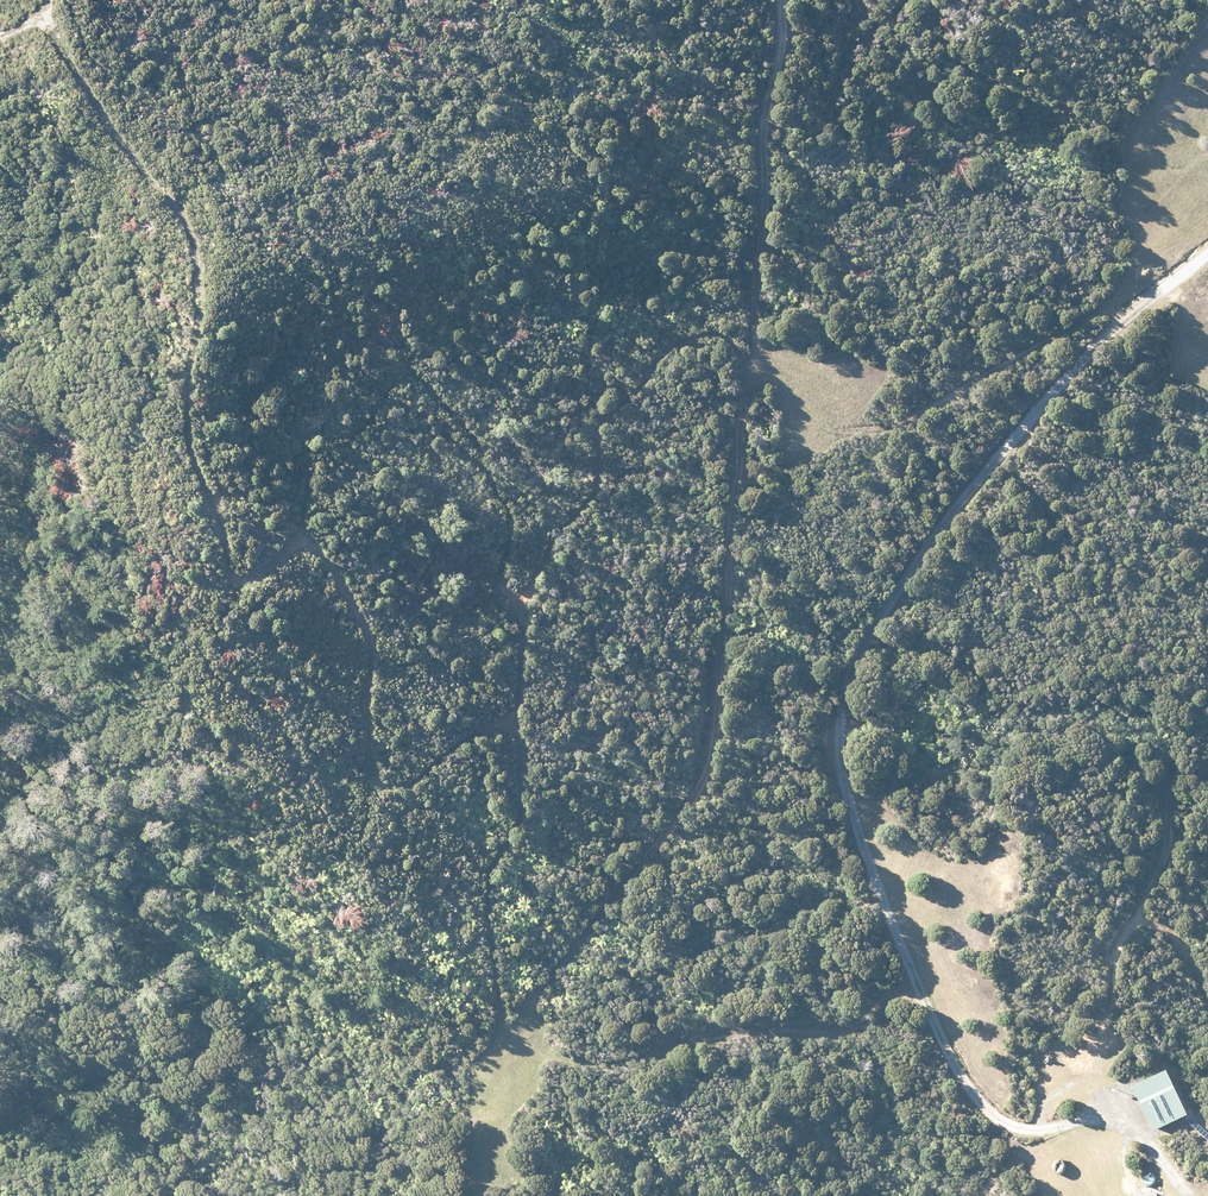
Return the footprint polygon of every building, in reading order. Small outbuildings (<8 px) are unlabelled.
[(1128,1085),(1147,1131),(1184,1116),(1165,1070),(1128,1085)]
